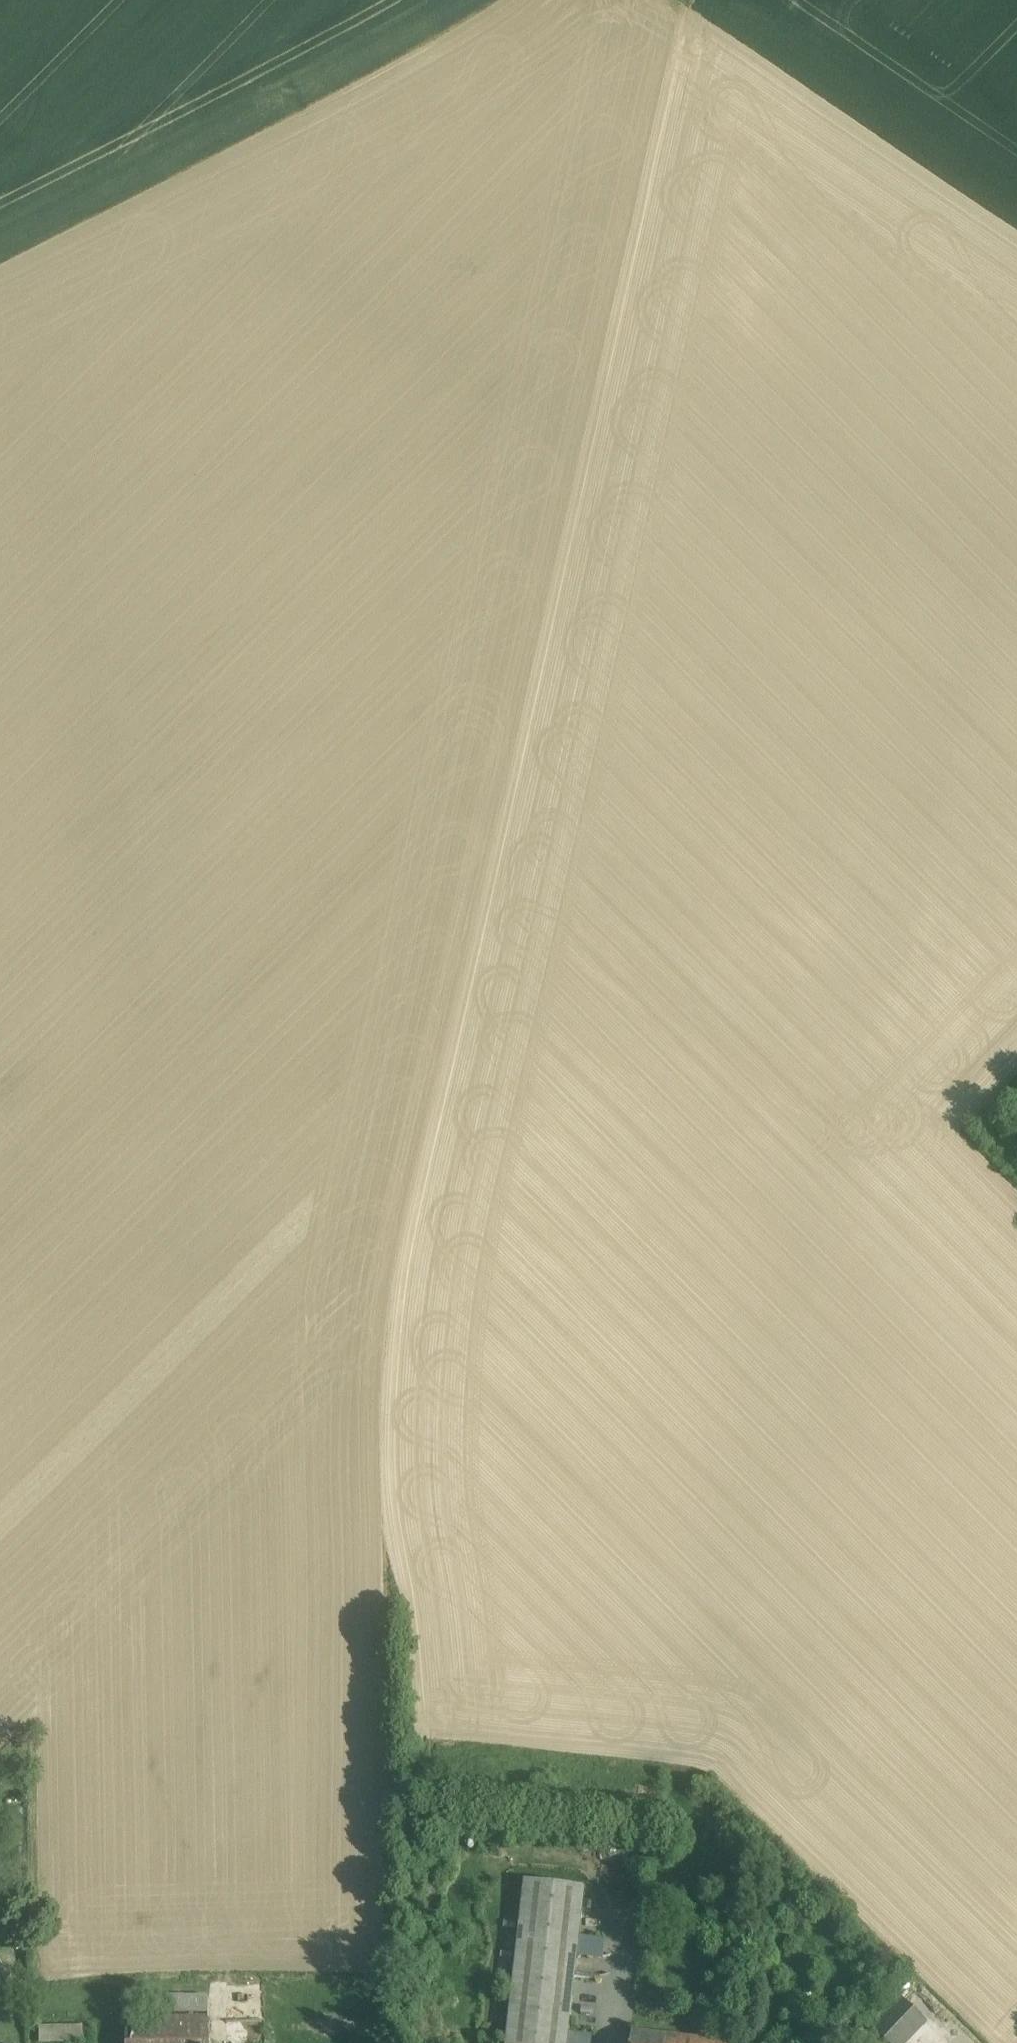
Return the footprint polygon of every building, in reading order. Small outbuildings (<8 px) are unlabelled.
[(524,1881),(506,2042),(567,2042),(584,1888),(524,1881)] [(208,2021),(208,1996),(148,1997),(147,2022),(208,2021)] [(903,2003),(875,2033),(886,2042),(906,2042),(925,2023),(903,2003)] [(127,2022),(127,2042),(208,2042),(208,2021),(147,2022),(127,2022)] [(81,2026),(40,2026),(41,2041),(82,2041),(81,2026)] [(632,2033),(631,2042),(716,2042),(632,2033)]
